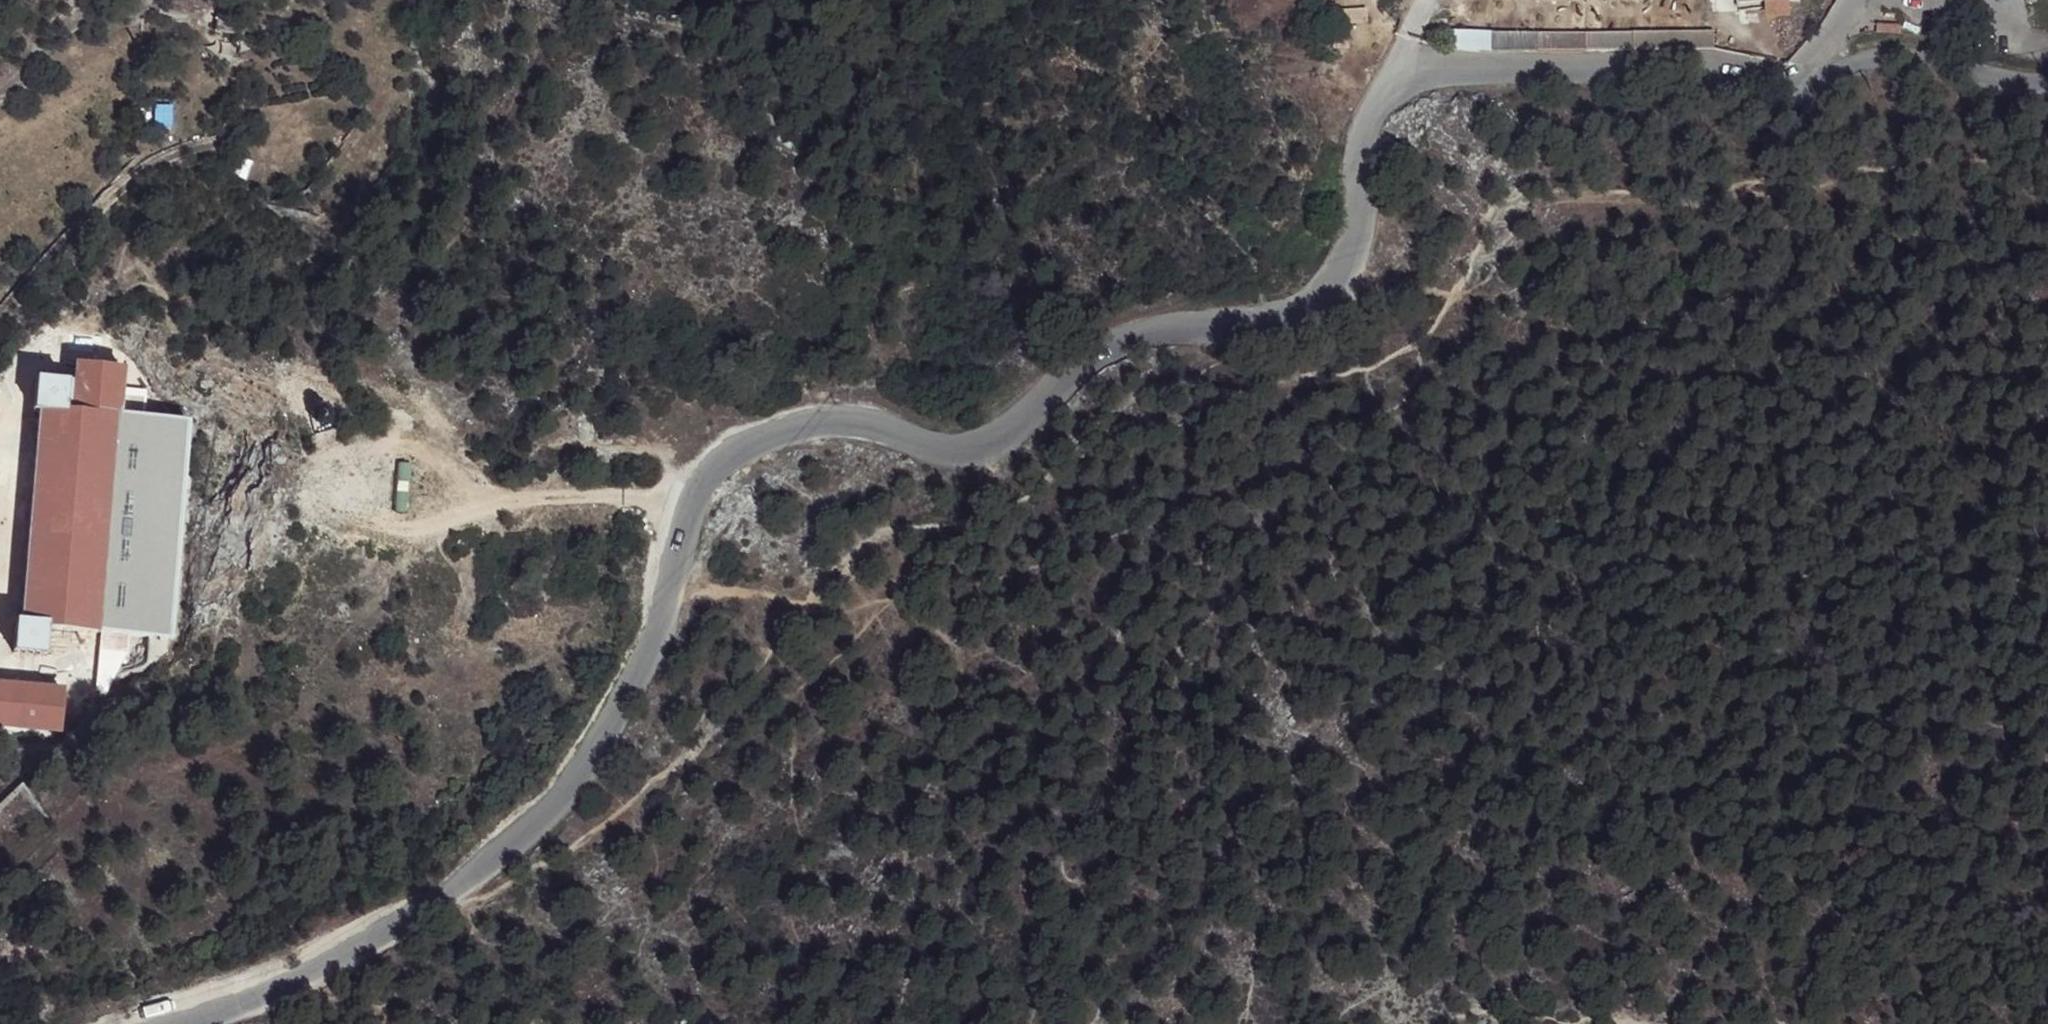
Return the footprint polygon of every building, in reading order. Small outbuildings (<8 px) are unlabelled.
[(1591,52),(1707,44),(1718,43),(1717,25),(1706,25),(1590,33),(1591,52)] [(172,638),(185,473),(190,421),(118,416),(123,368),(78,364),(76,384),(36,381),(34,412),(39,412),(22,623),(17,622),(14,654),(46,656),(48,628),(172,638)] [(59,730),(62,690),(0,685),(0,725),(59,730)]
